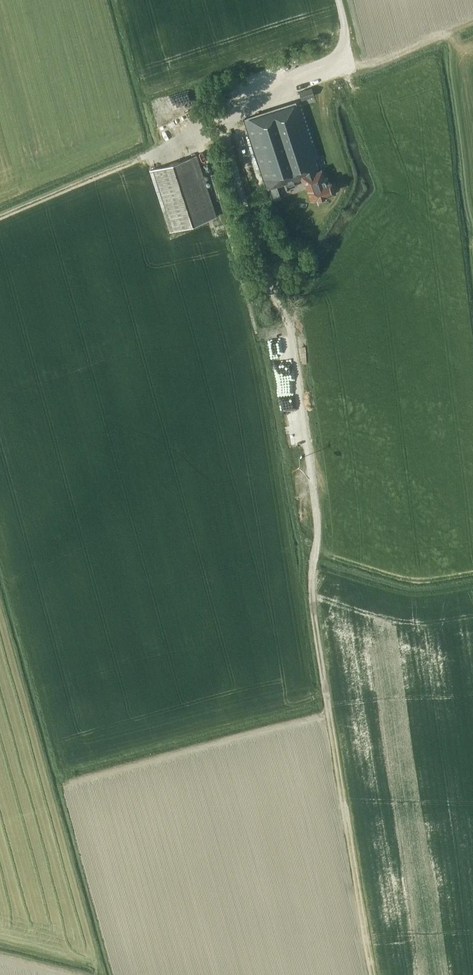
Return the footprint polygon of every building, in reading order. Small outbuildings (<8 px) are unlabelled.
[(314,96),(311,87),(299,91),(302,100),(314,96)] [(185,118),(199,112),(194,98),(180,103),(185,118)] [(318,156),(299,100),(243,119),(267,189),(285,184),(286,188),(294,186),(292,181),(301,178),(303,185),(305,184),(310,199),(317,196),(319,201),(327,199),(325,194),(332,191),(331,189),(333,188),(331,182),(329,183),(328,180),(324,181),(320,169),(317,170),(313,158),(318,156)] [(217,216),(197,154),(149,169),(169,231),(217,216)]
